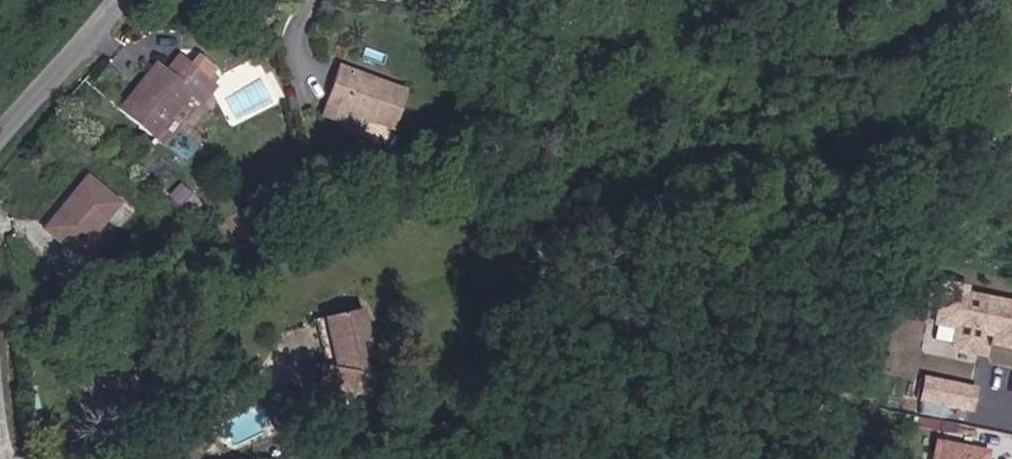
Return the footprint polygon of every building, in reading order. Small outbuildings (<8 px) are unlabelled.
[(222,84),(187,56),(172,73),(162,65),(127,105),(163,136),(198,94),(209,101),(222,84)] [(384,144),(398,107),(331,81),(313,131),(333,138),(337,126),(384,144)] [(93,172),(71,199),(78,205),(53,231),(78,252),(124,199),(93,172)] [(47,226),(53,231),(78,205),(71,199),(47,226)] [(962,296),(963,290),(942,286),(934,325),(954,329),(951,346),(955,352),(971,355),(976,351),(980,334),(992,337),(991,345),(1011,349),(1011,306),(962,296)] [(348,342),(347,336),(341,312),(306,319),(317,371),(309,373),(302,374),(311,409),(303,411),(303,417),(312,433),(323,430),(333,417),(330,405),(343,402),(342,390),(358,387),(354,362),(341,364),(338,345),(348,342)] [(298,321),(309,373),(317,371),(306,319),(298,321)] [(294,376),(303,411),(311,409),(302,374),(294,376)] [(967,411),(971,391),(922,381),(918,401),(967,411)] [(984,455),(934,445),(931,458),(983,458),(984,455)]
